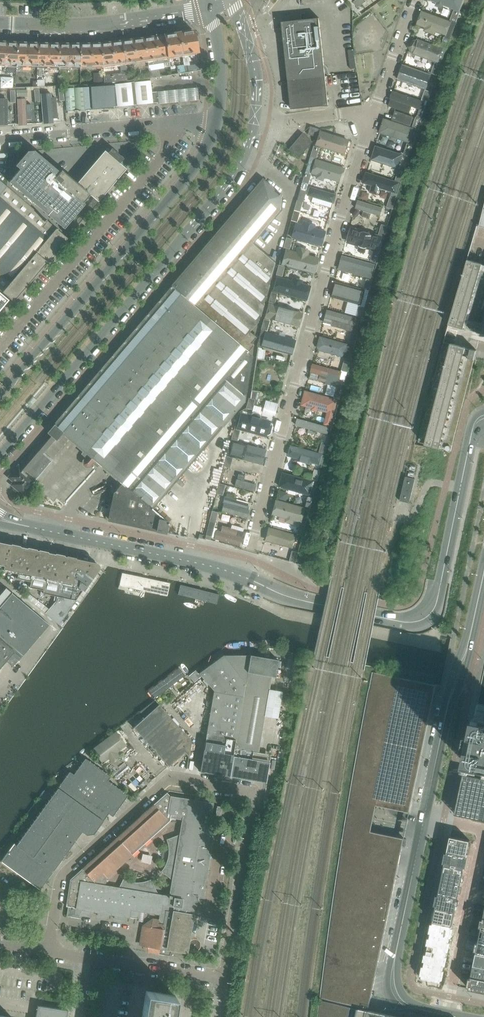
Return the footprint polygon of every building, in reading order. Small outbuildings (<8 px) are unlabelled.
[(458,10),(462,0),(432,0),(458,10)] [(456,22),(460,13),(454,10),(450,20),(456,22)] [(423,12),(418,25),(447,36),(452,22),(423,12)] [(325,76),(319,18),(302,20),(282,22),(288,79),(325,76)] [(198,52),(193,30),(165,35),(168,57),(182,55),(185,73),(200,71),(199,64),(190,66),(187,54),(198,52)] [(168,57),(165,35),(143,39),(147,61),(168,57)] [(446,49),(450,39),(444,37),(440,47),(446,49)] [(147,61),(143,39),(122,41),(125,63),(147,61)] [(414,39),(409,51),(439,63),(444,50),(414,39)] [(125,63),(122,41),(101,44),(103,66),(119,64),(120,71),(126,70),(125,63)] [(17,43),(2,42),(0,42),(0,64),(16,65),(17,43)] [(37,66),(38,43),(26,43),(17,43),(16,65),(20,66),(37,66)] [(59,67),(59,44),(44,44),(38,43),(37,66),(47,66),(59,67)] [(80,66),(80,44),(68,44),(59,44),(59,67),(80,66)] [(103,66),(101,44),(80,44),(80,66),(103,66)] [(357,69),(355,57),(354,50),(348,50),(351,70),(357,69)] [(437,76),(439,69),(441,66),(434,63),(431,73),(437,76)] [(403,67),(399,79),(427,88),(431,77),(403,67)] [(102,83),(102,73),(93,74),(94,84),(102,83)] [(128,81),(127,73),(104,75),(104,83),(128,81)] [(291,109),(328,105),(325,76),(288,79),(291,109)] [(158,103),(157,92),(152,92),(150,81),(115,84),(117,107),(158,103)] [(65,91),(66,99),(66,111),(91,109),(90,87),(74,88),(74,90),(65,91)] [(428,102),(431,92),(425,90),(421,100),(428,102)] [(395,92),(392,101),(421,111),(424,103),(395,92)] [(51,93),(41,94),(44,123),(54,122),(51,93)] [(26,99),(17,99),(18,125),(28,125),(26,99)] [(419,129),(422,119),(416,117),(413,127),(419,129)] [(386,120),(381,133),(405,141),(410,128),(386,120)] [(316,137),(318,129),(310,127),(308,134),(316,137)] [(413,146),(418,130),(414,129),(411,137),(410,137),(407,144),(404,154),(410,156),(413,146)] [(350,140),(320,131),(315,145),(345,155),(350,140)] [(298,158),(312,142),(302,133),(288,149),(298,158)] [(316,158),(319,148),(313,146),(310,156),(316,158)] [(98,202),(126,169),(119,163),(124,158),(112,148),(107,153),(105,151),(77,183),(90,194),(98,202)] [(376,148),(372,160),(398,168),(402,156),(376,148)] [(77,183),(61,170),(60,172),(34,151),(27,151),(15,166),(20,169),(9,182),(64,228),(85,204),(83,202),(90,194),(77,183)] [(311,175),(316,158),(310,156),(307,167),(305,173),(302,183),(308,185),(311,175)] [(318,160),(313,175),(338,183),(343,168),(318,160)] [(401,182),(404,172),(398,170),(395,180),(401,182)] [(369,173),(366,184),(391,192),(395,182),(369,173)] [(244,401),(251,356),(247,352),(253,345),(251,343),(256,337),(249,331),(258,320),(275,263),(252,243),(280,210),(281,197),(281,196),(263,179),(170,288),(171,289),(161,301),(160,300),(159,301),(158,302),(159,302),(149,314),(148,313),(147,315),(147,316),(137,328),(137,327),(135,329),(136,330),(126,341),(125,341),(123,343),(124,343),(114,355),(113,355),(112,356),(112,357),(102,369),(101,369),(100,369),(100,370),(100,371),(90,383),(89,382),(89,383),(88,384),(78,396),(77,397),(77,398),(67,410),(66,410),(65,411),(65,412),(62,416),(53,426),(61,433),(65,436),(66,437),(77,445),(82,450),(83,451),(88,456),(86,458),(84,461),(84,464),(86,466),(89,466),(92,463),(94,461),(99,465),(100,466),(117,480),(118,481),(113,488),(117,491),(116,491),(115,492),(114,494),(109,516),(109,520),(153,530),(157,530),(156,531),(166,533),(167,524),(169,523),(152,509),(223,426),(223,425),(244,401)] [(67,238),(7,186),(0,181),(0,290),(13,302),(32,281),(38,273),(38,272),(67,238)] [(303,202),(307,190),(301,189),(300,193),(297,200),(303,202)] [(314,189),(311,196),(332,202),(334,196),(314,189)] [(393,209),(396,199),(390,197),(387,207),(393,209)] [(300,212),(303,202),(297,200),(294,210),(300,212)] [(359,200),(357,209),(380,216),(383,208),(359,200)] [(297,222),(300,212),(294,210),(291,221),(297,222)] [(324,232),(295,224),(291,238),(320,246),(324,232)] [(385,236),(388,226),(382,224),(379,235),(385,236)] [(352,229),(348,242),(379,251),(383,238),(352,229)] [(289,249),(292,239),(286,237),(283,248),(289,249)] [(315,261),(285,252),(282,264),(312,273),(315,261)] [(377,263),(380,253),(374,252),(371,262),(377,263)] [(343,255),(339,269),(363,277),(368,263),(343,255)] [(466,258),(449,326),(446,326),(418,442),(450,450),(474,349),(469,347),(473,331),(483,333),(483,262),(466,258)] [(282,277),(285,266),(279,265),(276,275),(282,277)] [(309,286),(276,277),(272,291),(305,300),(309,286)] [(370,291),(373,280),(366,279),(364,289),(370,291)] [(334,291),(329,306),(356,314),(360,298),(334,291)] [(275,304),(277,294),(271,292),(268,302),(275,304)] [(302,314),(269,305),(265,318),(298,327),(302,314)] [(362,318),(365,308),(359,306),(356,316),(362,318)] [(328,311),(325,324),(353,332),(356,318),(328,311)] [(260,348),(265,331),(267,331),(270,321),(264,319),(261,329),(256,347),(260,348)] [(295,341),(267,333),(263,348),(291,355),(295,341)] [(355,345),(358,335),(352,333),(349,343),(355,345)] [(320,337),(317,347),(319,351),(350,359),(354,346),(320,337)] [(348,372),(350,362),(344,360),(341,371),(348,372)] [(342,373),(314,365),(310,379),(339,386),(342,373)] [(340,400),(343,389),(337,388),(334,398),(340,400)] [(258,400),(259,393),(251,392),(250,398),(258,400)] [(307,392),(303,406),(331,413),(334,400),(307,392)] [(256,408),(258,400),(250,398),(249,398),(246,408),(252,410),(253,409),(256,408)] [(272,423),(240,415),(237,428),(268,436),(272,423)] [(333,427),(335,416),(329,415),(326,425),(333,427)] [(300,421),(298,428),(326,436),(328,429),(300,421)] [(56,439),(61,433),(53,426),(35,447),(43,453),(55,438),(56,439)] [(237,441),(240,431),(234,429),(231,439),(237,441)] [(325,454),(328,444),(325,443),(322,442),(319,452),(325,454)] [(52,461),(43,453),(35,447),(24,460),(40,474),(52,461)] [(264,452),(246,447),(242,459),(261,464),(264,452)] [(293,447),(290,457),(319,466),(322,455),(293,447)] [(230,468),(233,458),(226,456),(224,466),(230,468)] [(40,474),(24,460),(20,466),(35,480),(40,474)] [(23,495),(35,480),(20,466),(19,466),(18,466),(8,477),(14,482),(11,485),(23,495)] [(318,481),(321,471),(315,469),(312,479),(318,481)] [(285,474),(281,488),(310,495),(314,482),(285,474)] [(409,503),(415,479),(405,476),(399,501),(409,503)] [(256,484),(236,479),(234,486),(254,491),(256,484)] [(223,495),(225,485),(219,483),(216,494),(223,495)] [(226,495),(222,510),(247,518),(251,502),(226,495)] [(310,508),(313,498),(307,496),(304,507),(310,508)] [(276,501),(273,515),(302,523),(305,509),(276,501)] [(211,537),(215,522),(218,512),(212,511),(205,535),(204,539),(205,538),(210,540),(211,537)] [(303,536),(306,525),(300,524),(297,534),(303,536)] [(219,525),(215,539),(239,546),(243,532),(219,525)] [(270,528),(266,541),(294,549),(297,536),(270,528)] [(10,545),(0,543),(0,570),(4,571),(10,545)] [(30,586),(38,551),(10,545),(4,571),(16,573),(14,579),(17,579),(28,581),(27,586),(30,586)] [(56,601),(66,557),(38,551),(30,586),(29,588),(41,590),(40,595),(43,595),(43,594),(54,596),(53,601),(56,601)] [(296,563),(298,552),(292,551),(289,561),(296,563)] [(61,620),(98,569),(99,568),(99,566),(98,565),(96,564),(66,557),(56,601),(55,602),(50,609),(44,604),(43,604),(26,592),(23,595),(61,627),(65,622),(61,620)] [(167,597),(170,583),(122,574),(118,591),(124,592),(124,595),(144,599),(145,593),(167,597)] [(180,585),(177,597),(216,606),(218,594),(180,585)] [(19,648),(33,660),(55,630),(11,594),(0,607),(0,670),(19,648)] [(252,637),(226,640),(227,648),(253,646),(252,637)] [(261,737),(271,676),(275,677),(275,675),(276,675),(277,670),(276,670),(278,660),(255,656),(251,655),(241,654),(224,656),(246,684),(229,776),(253,780),(266,783),(269,762),(265,761),(257,760),(259,746),(262,746),(264,737),(261,737)] [(229,776),(246,684),(224,656),(200,675),(214,692),(200,769),(200,772),(229,776)] [(178,667),(146,692),(151,700),(184,675),(178,667)] [(320,998),(369,1008),(436,685),(387,675),(320,998)] [(192,741),(165,711),(159,704),(155,700),(154,701),(145,709),(149,713),(133,728),(169,766),(184,752),(188,756),(192,741)] [(455,814),(483,820),(483,718),(475,716),(465,764),(455,814)] [(124,733),(120,727),(116,730),(91,749),(99,760),(103,757),(105,755),(101,751),(108,745),(124,733)] [(94,834),(108,813),(112,816),(127,796),(107,781),(110,776),(100,769),(98,767),(99,766),(95,763),(94,764),(90,761),(95,758),(91,753),(89,751),(80,757),(84,761),(74,775),(70,772),(17,845),(14,843),(2,859),(1,861),(1,862),(2,861),(16,871),(15,873),(18,875),(19,874),(40,889),(39,889),(40,890),(82,831),(87,835),(94,834)] [(90,915),(90,911),(98,912),(97,916),(106,918),(107,914),(115,915),(114,919),(124,920),(124,916),(138,919),(139,911),(160,914),(158,924),(152,922),(146,927),(143,946),(147,952),(182,958),(184,952),(187,952),(187,949),(188,949),(188,948),(187,948),(188,943),(189,943),(189,942),(188,942),(189,937),(190,937),(190,936),(189,936),(190,931),(191,931),(191,930),(190,930),(191,925),(192,925),(191,924),(192,919),(193,919),(192,918),(193,916),(197,916),(198,911),(194,910),(194,905),(195,906),(197,897),(202,897),(210,855),(214,825),(209,824),(212,804),(171,797),(167,792),(70,880),(66,907),(68,907),(66,916),(80,918),(81,913),(90,915)] [(450,836),(447,851),(467,855),(470,840),(450,836)] [(447,851),(444,865),(464,869),(467,855),(447,851)] [(444,865),(438,893),(458,897),(464,869),(444,865)] [(438,893),(435,908),(455,912),(458,897),(438,893)] [(435,908),(433,922),(452,926),(454,926),(457,912),(455,912),(435,908)] [(433,922),(427,951),(446,955),(452,926),(433,922)] [(427,951),(421,979),(440,983),(446,955),(427,951)] [(474,964),(483,967),(483,954),(476,953),(474,964)] [(471,976),(483,979),(483,967),(474,964),(471,976)] [(467,986),(469,987),(469,989),(483,992),(483,979),(471,976),(471,978),(469,978),(467,986)] [(172,1011),(175,995),(146,991),(143,1006),(172,1011)] [(318,1016),(395,1016),(320,1002),(318,1016)] [(67,1010),(38,1006),(36,1016),(66,1016),(67,1010)] [(143,1006),(142,1016),(171,1016),(172,1011),(143,1006)]
